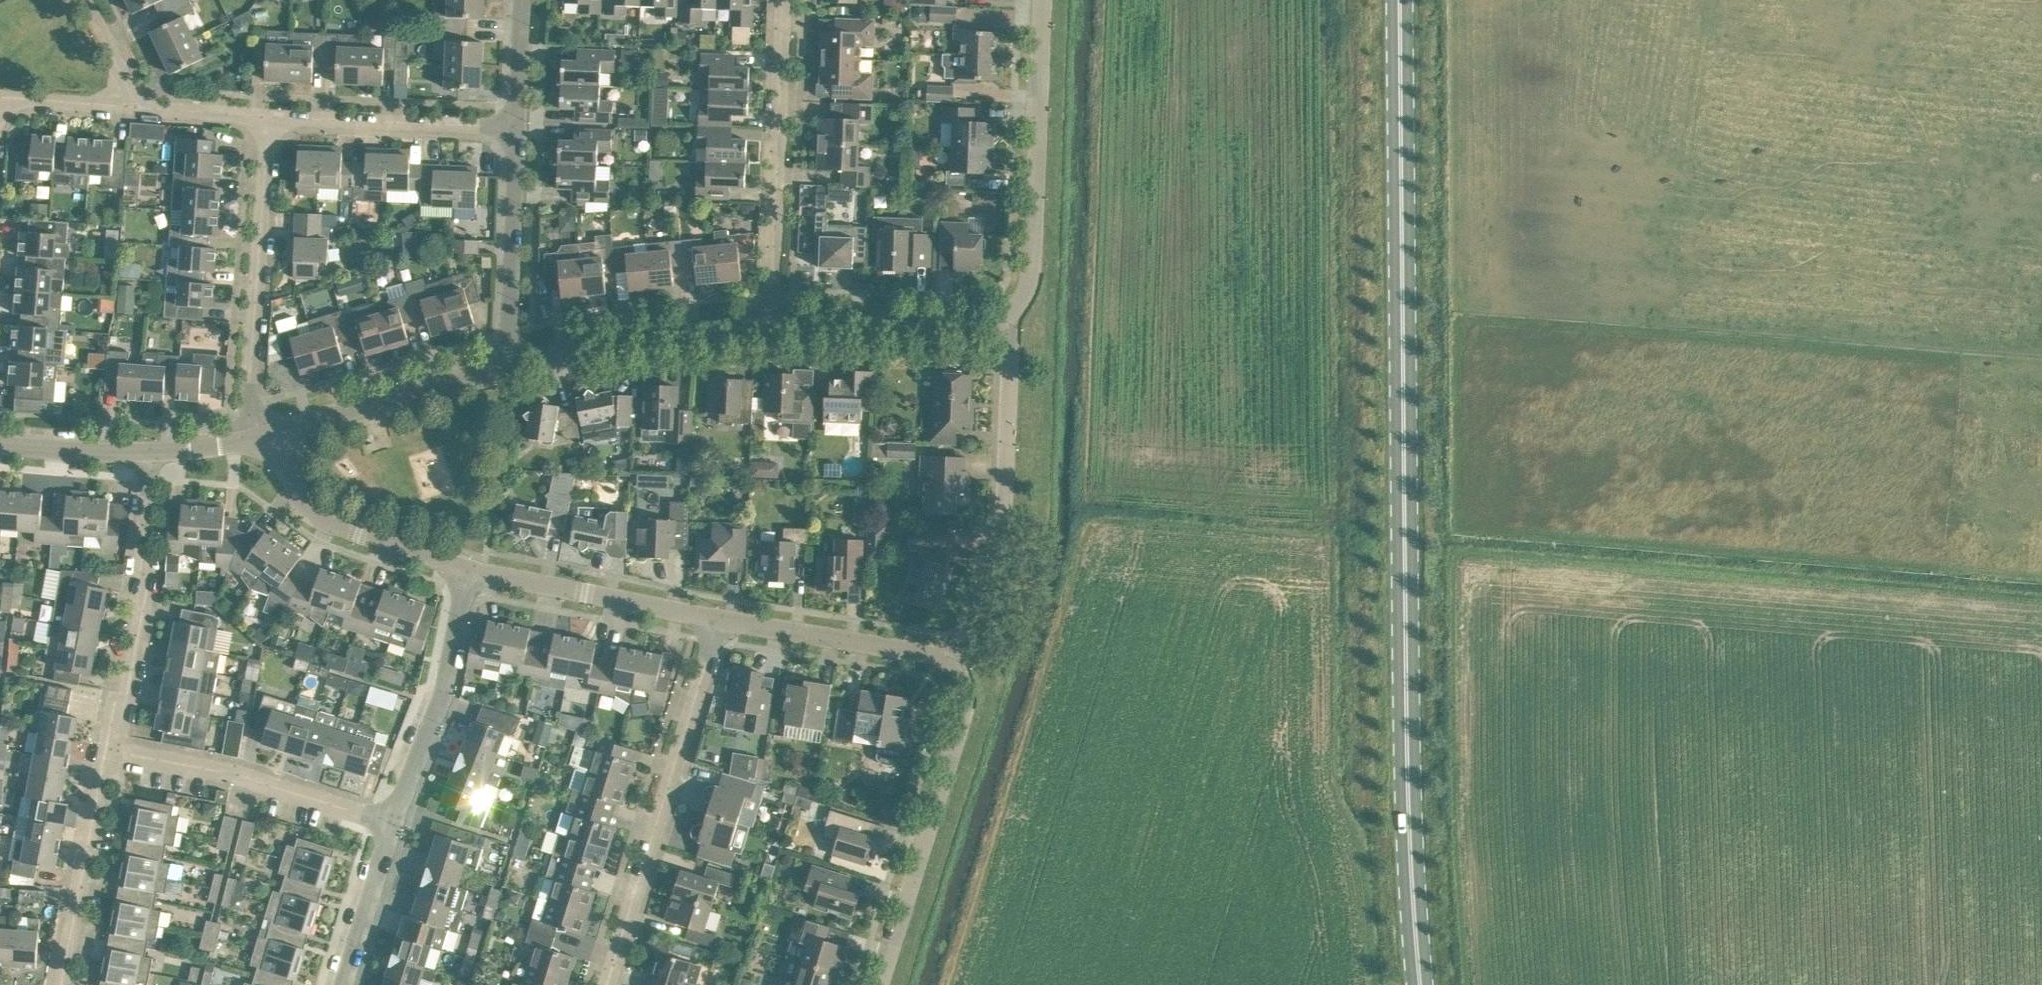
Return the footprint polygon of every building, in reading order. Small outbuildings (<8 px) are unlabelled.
[(190,0),(127,0),(134,13),(161,0),(166,11),(190,0)] [(151,32),(161,53),(195,37),(184,16),(195,10),(190,0),(166,11),(171,22),(151,32)] [(435,28),(462,29),(463,17),(485,18),(485,0),(436,0),(435,28)] [(565,3),(580,3),(580,13),(601,14),(602,0),(565,0),(565,3)] [(642,0),(606,0),(605,6),(605,14),(626,15),(626,5),(641,6),(642,0)] [(641,6),(656,6),(656,16),(677,17),(677,9),(678,0),(642,0),(641,6)] [(718,0),(682,0),(681,9),(681,22),(702,23),(702,8),(717,9),(718,0)] [(717,9),(732,9),(731,26),(753,27),(754,0),(718,0),(717,9)] [(884,1),(896,14),(911,0),(885,0),(884,1)] [(957,6),(946,6),(931,5),(930,20),(957,21),(957,6)] [(874,20),(857,20),(837,19),(836,32),(823,31),(822,57),(860,59),(861,44),(869,44),(873,40),(874,20)] [(979,27),(959,27),(955,27),(955,41),(962,41),(961,54),(997,56),(998,32),(979,31),(979,27)] [(462,41),(462,29),(435,28),(434,40),(447,41),(446,64),(483,65),(484,42),(462,41)] [(289,81),(291,45),(268,44),(268,31),(256,30),(255,58),(267,58),(266,80),(289,81)] [(678,31),(678,44),(687,44),(687,31),(678,31)] [(291,45),(289,81),(313,82),(314,60),(326,60),(327,33),(291,32),(291,45)] [(327,33),(326,60),(338,61),(337,83),(360,84),(361,47),(338,47),(339,34),(327,33)] [(606,33),(606,40),(611,41),(611,44),(625,45),(625,34),(606,33)] [(396,63),(397,57),(398,36),(385,36),(384,48),(361,47),(360,84),(383,85),(384,63),(396,63)] [(223,49),(219,51),(205,57),(195,37),(161,53),(171,74),(198,61),(204,72),(228,60),(223,49)] [(615,50),(584,49),(578,49),(578,61),(563,60),(562,74),(559,74),(558,84),(600,85),(601,71),(615,71),(615,50)] [(729,55),(709,54),(702,53),(701,75),(710,75),(710,90),(752,91),(753,82),(749,82),(750,67),(735,67),(735,54),(729,55)] [(961,54),(942,53),(942,64),(945,67),(945,77),(954,77),(953,82),(977,83),(977,79),(996,80),(997,56),(961,54)] [(408,84),(409,64),(409,57),(397,57),(396,63),(395,84),(408,84)] [(860,73),(860,59),(822,57),(821,83),(834,83),(834,97),(871,98),(872,78),(868,74),(860,73)] [(482,89),(483,65),(446,64),(445,87),(482,89)] [(655,73),(655,86),(669,87),(669,73),(655,73)] [(600,100),(600,85),(558,84),(558,93),(561,93),(561,108),(576,108),(575,120),(613,122),(613,101),(600,100)] [(928,85),(927,101),(953,102),(954,86),(928,85)] [(752,101),(752,91),(710,90),(709,104),(700,104),(699,125),(733,127),(733,115),(748,115),(749,101),(752,101)] [(873,103),(846,103),(835,102),(835,118),(820,117),(819,143),(859,144),(860,123),(873,123),(873,103)] [(976,108),(956,107),(943,107),(942,122),(952,123),(951,146),(994,148),(995,123),(975,122),(976,108)] [(667,123),(668,111),(652,111),(652,123),(667,123)] [(638,118),(638,126),(649,126),(649,118),(638,118)] [(131,122),(130,138),(143,138),(144,123),(131,122)] [(732,139),(733,127),(699,125),(698,146),(708,147),(707,162),(750,163),(750,154),(747,154),(747,139),(732,139)] [(612,130),(580,129),(575,128),(574,140),(559,140),(559,154),(555,154),(555,164),(597,165),(598,151),(612,151),(612,130)] [(647,130),(635,130),(635,141),(647,141),(647,130)] [(56,148),(57,137),(34,135),(33,147),(19,146),(17,180),(39,182),(39,169),(53,171),(54,171),(56,148)] [(89,173),(92,139),(69,137),(68,149),(56,148),(54,171),(53,171),(52,183),(74,185),(75,172),(89,173)] [(206,176),(206,177),(221,178),(223,154),(211,153),(212,140),(178,138),(175,173),(187,174),(187,175),(206,176)] [(92,139),(89,173),(104,174),(103,187),(125,188),(127,154),(114,153),(115,141),(92,139)] [(858,166),(859,144),(819,143),(818,169),(843,170),(842,186),(870,187),(871,167),(858,166)] [(299,145),(298,185),(299,185),(312,186),(312,195),(318,195),(318,198),(319,198),(321,146),(299,145)] [(353,199),(354,162),(342,162),(343,147),(321,146),(319,198),(353,199)] [(993,173),(994,148),(951,146),(950,170),(947,170),(946,184),(969,185),(970,179),(980,179),(980,172),(993,173)] [(354,162),(353,199),(387,201),(387,189),(389,149),(367,148),(367,163),(354,162)] [(421,190),(422,165),(410,165),(411,150),(389,149),(387,189),(409,190),(409,189),(421,190)] [(749,173),(750,163),(707,162),(707,176),(697,176),(696,197),(704,197),(724,198),(730,198),(730,186),(745,187),(746,172),(749,173)] [(597,180),(597,165),(555,164),(555,173),(558,173),(558,188),(573,188),(572,201),(578,200),(578,206),(587,206),(587,201),(610,202),(611,181),(597,180)] [(421,190),(421,205),(433,205),(455,206),(456,166),(422,165),(421,190)] [(456,166),(455,206),(457,206),(477,207),(478,186),(487,187),(487,176),(478,176),(479,167),(456,166)] [(140,186),(141,173),(126,172),(125,185),(140,186)] [(205,189),(206,177),(206,176),(187,175),(187,174),(175,173),(172,210),(219,213),(221,190),(205,189)] [(829,206),(829,200),(853,201),(853,187),(830,186),(829,194),(817,194),(817,206),(829,206)] [(49,204),(32,203),(31,216),(48,218),(49,204)] [(755,218),(756,205),(742,204),(742,211),(748,218),(755,218)] [(217,236),(219,213),(172,210),(170,246),(182,247),(182,246),(204,248),(204,247),(205,235),(217,236)] [(296,225),(321,226),(322,214),(297,213),(296,225)] [(414,213),(403,220),(408,229),(419,223),(414,213)] [(828,224),(828,214),(816,213),(815,254),(820,254),(819,267),(850,268),(851,261),(864,262),(865,226),(828,224)] [(923,218),(874,216),(873,242),(879,242),(878,269),(914,271),(914,266),(929,266),(931,234),(927,234),(927,231),(923,231),(923,218)] [(68,242),(69,222),(35,219),(34,232),(22,231),(20,255),(32,256),(32,255),(66,258),(68,258),(70,256),(70,254),(71,251),(71,248),(70,242),(68,242)] [(942,232),(941,251),(955,252),(954,272),(970,273),(970,269),(982,269),(982,252),(987,252),(988,243),(983,243),(983,235),(969,234),(969,223),(949,222),(942,222),(942,232)] [(290,238),(289,254),(295,254),(294,277),(314,278),(318,278),(319,262),(329,262),(330,239),(321,239),(321,226),(296,225),(296,238),(290,238)] [(754,232),(729,235),(728,229),(714,230),(716,245),(720,282),(731,281),(731,280),(742,279),(740,260),(757,258),(754,232)] [(580,242),(579,243),(584,296),(585,296),(596,295),(595,294),(606,292),(604,273),(616,272),(613,246),(612,234),(596,235),(597,241),(580,242)] [(720,282),(716,245),(703,246),(702,237),(681,239),(684,265),(696,264),(697,283),(708,282),(709,283),(720,282)] [(479,240),(459,239),(453,239),(453,252),(478,253),(479,240)] [(672,266),(684,265),(681,239),(647,243),(648,252),(652,289),(663,288),(663,287),(674,286),(672,266)] [(558,252),(545,253),(548,279),(549,288),(561,287),(562,297),(573,296),(573,297),(584,296),(579,243),(562,244),(558,252)] [(418,244),(404,245),(404,258),(419,257),(418,244)] [(652,289),(648,252),(636,253),(635,244),(613,246),(616,272),(628,271),(630,290),(641,289),(641,290),(652,289)] [(118,258),(118,247),(106,246),(105,257),(118,258)] [(216,248),(204,247),(204,248),(182,246),(182,247),(181,260),(169,259),(167,281),(179,282),(180,281),(202,283),(203,271),(215,271),(216,248)] [(445,251),(432,255),(435,262),(448,258),(445,251)] [(65,279),(66,258),(32,255),(32,256),(31,268),(19,267),(17,290),(64,293),(65,279)] [(443,294),(454,330),(464,327),(464,326),(475,322),(469,304),(482,301),(474,276),(454,282),(453,276),(439,281),(443,294)] [(214,283),(202,283),(180,281),(179,282),(167,281),(165,317),(199,319),(200,306),(212,307),(214,283)] [(344,281),(336,284),(340,297),(348,294),(344,281)] [(443,333),(454,330),(443,294),(439,281),(426,284),(427,289),(408,295),(415,320),(427,317),(432,335),(443,332),(443,333)] [(116,285),(103,284),(102,294),(115,295),(116,285)] [(63,308),(64,293),(17,290),(15,313),(27,314),(26,326),(49,328),(61,330),(63,308)] [(390,309),(378,313),(389,349),(399,346),(399,345),(410,342),(404,323),(415,320),(408,295),(387,301),(390,309)] [(119,302),(118,312),(134,314),(135,303),(119,302)] [(375,304),(343,313),(350,339),(361,336),(367,354),(377,351),(378,352),(389,349),(378,313),(377,313),(375,304)] [(343,313),(310,323),(312,332),(323,368),(334,365),(334,364),(344,361),(339,342),(350,339),(343,313)] [(299,335),(297,327),(294,316),(278,321),(281,332),(277,333),(284,359),(296,355),(302,373),(312,370),(313,371),(323,368),(312,332),(299,335)] [(15,325),(13,348),(25,349),(24,361),(58,365),(59,356),(66,357),(68,330),(61,330),(49,328),(26,326),(15,325)] [(144,365),(143,365),(129,364),(130,352),(108,350),(107,365),(106,385),(119,386),(118,398),(141,399),(144,365)] [(177,390),(177,398),(200,400),(201,393),(214,394),(214,389),(217,354),(197,353),(195,353),(194,365),(180,364),(178,390),(177,390)] [(144,365),(141,399),(164,401),(165,389),(177,390),(178,390),(180,364),(181,356),(159,354),(158,366),(144,365)] [(58,365),(24,361),(12,360),(10,384),(22,385),(21,398),(55,401),(58,365)] [(766,373),(765,410),(779,411),(779,421),(794,421),(793,438),(812,439),(814,370),(813,370),(813,371),(801,371),(800,379),(795,379),(795,374),(766,373)] [(873,400),(873,391),(874,371),(856,370),(856,380),(831,379),(830,397),(825,397),(824,421),(861,422),(862,399),(873,400)] [(930,443),(936,443),(956,443),(956,430),(961,430),(961,422),(972,422),(973,408),(969,408),(971,375),(937,374),(935,419),(931,419),(930,443)] [(720,422),(752,423),(753,389),(742,389),(742,379),(734,379),(710,377),(709,413),(720,413),(720,422)] [(644,427),(644,429),(666,429),(666,440),(691,441),(692,431),(693,411),(677,410),(678,386),(646,385),(645,405),(644,427)] [(586,395),(577,397),(580,416),(582,425),(585,441),(595,439),(595,441),(622,436),(621,431),(632,429),(632,418),(633,395),(613,394),(612,390),(594,393),(589,389),(586,394),(586,395)] [(549,404),(549,403),(546,398),(541,402),(541,403),(531,401),(530,411),(524,414),(528,420),(526,437),(554,441),(555,432),(563,431),(564,436),(568,439),(580,437),(575,409),(563,412),(558,411),(559,406),(549,404)] [(881,427),(887,433),(895,431),(898,423),(893,416),(884,418),(881,427)] [(888,457),(915,458),(916,443),(888,442),(888,457)] [(584,455),(567,459),(569,471),(587,467),(584,455)] [(966,456),(946,456),(922,455),(920,494),(925,494),(924,512),(947,513),(948,503),(969,504),(970,481),(967,481),(968,474),(965,474),(966,456)] [(752,461),(751,476),(765,476),(765,461),(752,461)] [(515,512),(510,516),(513,521),(514,521),(512,531),(521,533),(524,538),(530,535),(547,538),(550,526),(565,529),(569,510),(571,502),(578,473),(558,472),(555,488),(546,494),(549,498),(548,502),(547,509),(517,503),(516,511),(516,512),(515,512)] [(691,477),(691,485),(701,486),(702,478),(691,477)] [(816,500),(827,491),(820,484),(810,493),(816,500)] [(22,492),(0,491),(0,497),(0,539),(2,539),(2,528),(19,529),(22,492)] [(54,517),(52,543),(68,544),(69,544),(85,546),(86,531),(89,497),(89,492),(72,491),(72,496),(68,496),(66,518),(54,517)] [(52,543),(54,517),(42,516),(44,494),(22,492),(19,529),(36,531),(35,542),(52,543)] [(89,497),(86,531),(102,532),(101,547),(119,548),(121,522),(109,521),(111,499),(89,497)] [(200,561),(205,501),(187,500),(187,505),(183,504),(181,526),(169,525),(167,552),(182,553),(200,559),(200,561)] [(228,575),(230,566),(240,540),(223,539),(226,508),(222,508),(222,502),(205,501),(200,561),(217,563),(217,565),(222,566),(221,574),(228,575)] [(688,520),(688,502),(671,502),(671,519),(640,518),(640,537),(639,557),(669,558),(669,544),(687,545),(688,525),(688,520)] [(612,510),(612,508),(579,507),(579,515),(576,515),(574,523),(571,543),(580,545),(583,550),(588,547),(588,546),(606,550),(608,538),(627,539),(628,511),(612,510)] [(743,550),(744,530),(744,526),(713,525),(713,538),(700,537),(698,568),(729,569),(730,549),(743,550)] [(884,542),(885,526),(869,525),(868,541),(884,542)] [(807,556),(808,528),(784,527),(784,541),(760,540),(758,572),(766,572),(765,581),(794,582),(795,556),(807,556)] [(286,540),(272,530),(269,534),(266,532),(253,550),(240,540),(230,566),(241,574),(252,588),(286,540)] [(955,532),(935,532),(911,531),(910,549),(921,549),(918,557),(917,557),(907,589),(921,593),(918,602),(940,609),(953,568),(948,567),(953,550),(954,550),(955,532)] [(864,539),(841,538),(834,538),(834,555),(819,555),(818,589),(849,590),(849,578),(862,579),(863,559),(864,539)] [(288,607),(300,584),(288,575),(301,557),(298,555),(301,551),(286,540),(252,588),(253,589),(269,594),(288,607)] [(167,555),(166,571),(180,572),(181,554),(167,553),(167,555)] [(330,610),(342,575),(322,568),(315,588),(300,584),(288,607),(311,615),(323,625),(329,610),(330,610)] [(101,572),(75,570),(62,569),(58,592),(56,601),(106,611),(107,603),(105,603),(108,588),(98,587),(101,572)] [(329,610),(325,620),(358,631),(367,606),(355,602),(362,582),(342,575),(330,610),(329,610)] [(12,599),(14,587),(14,581),(6,580),(5,586),(4,598),(12,599)] [(22,595),(24,583),(15,582),(13,594),(22,595)] [(402,595),(404,590),(390,585),(388,590),(385,589),(378,610),(367,606),(358,631),(390,642),(406,596),(402,595)] [(21,608),(22,595),(13,594),(12,607),(21,608)] [(223,596),(218,604),(230,611),(235,603),(223,596)] [(390,642),(406,647),(422,653),(430,628),(419,624),(426,603),(406,596),(390,642)] [(11,612),(12,599),(4,598),(2,611),(11,612)] [(104,618),(106,611),(56,601),(52,623),(99,631),(102,618),(104,618)] [(177,621),(173,643),(214,650),(220,619),(213,614),(209,613),(183,608),(180,621),(177,621)] [(13,629),(25,631),(27,618),(15,616),(13,629)] [(503,661),(510,624),(489,620),(485,641),(472,639),(467,665),(501,672),(503,661)] [(97,645),(99,631),(52,623),(48,644),(98,653),(99,646),(97,645)] [(534,678),(539,652),(527,650),(531,629),(510,624),(503,661),(519,664),(517,675),(534,678)] [(271,636),(264,626),(253,633),(260,643),(271,636)] [(539,652),(534,678),(548,681),(547,686),(566,689),(567,685),(576,638),(555,633),(551,655),(539,652)] [(281,651),(286,637),(276,634),(271,647),(281,651)] [(11,637),(10,650),(18,651),(20,638),(11,637)] [(599,691),(605,666),(593,663),(597,642),(576,638),(567,685),(599,691)] [(214,651),(214,650),(173,643),(169,664),(217,673),(222,653),(214,651)] [(333,651),(330,667),(368,675),(373,647),(354,643),(351,654),(333,651)] [(96,660),(98,653),(48,644),(46,653),(59,656),(55,680),(79,684),(82,673),(91,674),(94,660),(96,660)] [(632,703),(642,651),(621,646),(616,668),(605,666),(599,691),(616,695),(630,703),(632,703)] [(632,703),(649,701),(665,705),(670,679),(659,676),(663,655),(642,651),(632,703)] [(258,681),(262,659),(249,657),(245,678),(258,681)] [(308,672),(311,662),(297,658),(293,668),(308,672)] [(311,662),(308,672),(328,679),(330,673),(331,669),(319,665),(311,662)] [(169,664),(164,685),(213,694),(217,673),(169,664)] [(387,667),(383,678),(405,684),(409,673),(387,667)] [(729,671),(726,689),(730,690),(727,708),(748,711),(745,729),(766,732),(773,691),(761,689),(763,676),(763,673),(737,668),(736,672),(729,671)] [(347,689),(350,679),(330,673),(328,679),(327,683),(339,686),(347,689)] [(258,681),(245,678),(244,678),(242,691),(250,692),(252,680),(258,681)] [(347,689),(346,692),(356,695),(360,693),(363,683),(350,679),(347,689)] [(824,730),(832,684),(805,680),(804,686),(790,683),(786,703),(786,709),(789,709),(786,724),(824,730)] [(73,688),(53,685),(49,684),(40,732),(74,739),(78,717),(68,715),(73,688)] [(210,716),(214,694),(164,685),(160,706),(210,716)] [(371,686),(366,701),(380,706),(385,690),(385,689),(372,685),(371,686)] [(464,685),(463,694),(474,696),(476,687),(464,685)] [(837,727),(836,738),(854,741),(855,735),(856,729),(881,734),(880,739),(879,745),(878,745),(877,750),(878,750),(877,757),(881,763),(892,765),(899,760),(901,749),(904,749),(909,718),(907,717),(909,711),(904,710),(906,697),(888,693),(887,694),(862,690),(859,710),(840,707),(837,727)] [(284,749),(298,704),(265,694),(254,729),(265,733),(262,743),(284,749)] [(304,756),(318,710),(298,704),(284,749),(304,756)] [(211,716),(210,716),(160,706),(156,728),(166,730),(164,742),(204,750),(211,716)] [(517,729),(521,718),(483,706),(477,721),(474,720),(466,741),(498,753),(506,733),(507,734),(510,734),(512,734),(514,732),(517,729)] [(245,722),(247,710),(238,709),(236,720),(245,722)] [(325,762),(339,717),(318,710),(304,756),(325,762)] [(3,713),(2,725),(10,726),(11,714),(3,713)] [(579,716),(576,730),(589,735),(592,719),(579,716)] [(345,768),(356,735),(359,723),(339,717),(325,762),(345,768)] [(540,720),(537,731),(549,734),(552,724),(540,720)] [(549,734),(547,740),(555,742),(561,725),(561,724),(552,722),(552,724),(549,734)] [(356,735),(345,768),(367,775),(368,771),(379,775),(388,746),(375,741),(374,741),(377,731),(375,728),(359,723),(356,735)] [(69,760),(74,739),(40,732),(36,753),(69,760)] [(0,742),(0,747),(7,748),(9,736),(1,735),(0,742)] [(615,743),(590,735),(586,748),(580,747),(574,766),(577,767),(629,783),(635,762),(630,761),(634,749),(615,743)] [(490,773),(498,753),(466,741),(458,761),(490,773)] [(65,781),(69,760),(36,753),(32,774),(65,781)] [(763,778),(766,758),(752,756),(750,776),(763,778)] [(766,758),(763,778),(769,779),(771,765),(767,758),(766,758)] [(490,773),(458,761),(450,781),(493,797),(495,798),(499,788),(497,787),(501,777),(490,773)] [(525,764),(520,777),(530,781),(535,782),(536,778),(539,769),(525,764)] [(570,800),(595,808),(614,814),(617,803),(622,804),(629,783),(577,767),(571,787),(574,788),(570,800)] [(758,782),(742,778),(723,772),(719,785),(716,784),(716,785),(714,785),(712,785),(710,786),(707,788),(706,789),(705,791),(705,792),(705,794),(705,795),(705,796),(705,798),(706,799),(707,800),(707,801),(709,802),(710,803),(707,813),(738,823),(744,825),(745,821),(739,819),(746,796),(753,798),(758,782)] [(61,802),(61,801),(65,781),(32,774),(27,796),(34,798),(35,797),(61,802)] [(546,783),(536,780),(534,789),(544,792),(546,783)] [(450,781),(442,801),(451,805),(447,816),(466,824),(469,825),(480,829),(493,797),(450,781)] [(515,796),(524,799),(528,788),(519,785),(515,796)] [(798,795),(812,799),(814,789),(801,785),(798,795)] [(216,800),(227,803),(230,791),(218,789),(216,800)] [(169,792),(167,799),(176,801),(177,793),(169,792)] [(813,800),(812,799),(798,795),(795,805),(810,809),(813,800)] [(61,801),(61,802),(35,797),(34,798),(30,818),(64,825),(68,803),(61,801)] [(130,822),(178,831),(181,816),(173,815),(175,805),(138,798),(137,806),(133,806),(130,822)] [(609,848),(615,827),(610,825),(614,814),(595,808),(570,800),(566,813),(575,816),(569,836),(609,848)] [(870,821),(851,815),(831,809),(822,836),(837,840),(833,854),(865,864),(874,837),(866,835),(870,821)] [(730,849),(738,823),(707,813),(704,823),(703,823),(700,823),(699,824),(697,824),(696,826),(695,827),(694,828),(693,830),(693,832),(693,834),(694,835),(694,837),(695,838),(696,839),(697,840),(698,840),(699,841),(699,842),(701,843),(697,856),(732,866),(736,851),(730,849)] [(232,842),(238,818),(225,815),(219,839),(232,842)] [(60,846),(64,825),(30,818),(26,839),(60,846)] [(250,847),(256,822),(244,819),(238,843),(250,847)] [(175,846),(178,831),(130,822),(127,838),(131,838),(129,846),(166,853),(167,844),(175,846)] [(474,832),(470,831),(451,825),(448,837),(438,834),(431,855),(464,865),(477,869),(483,848),(471,844),(474,832)] [(520,831),(516,842),(529,846),(533,834),(520,831)] [(550,865),(575,873),(594,878),(597,867),(602,869),(609,848),(569,836),(557,832),(551,852),(554,853),(550,865)] [(13,837),(9,860),(14,861),(12,873),(16,874),(35,878),(38,864),(56,868),(60,846),(26,839),(13,837)] [(334,848),(304,839),(298,837),(296,846),(288,844),(284,858),(330,873),(335,857),(331,856),(334,848)] [(229,851),(232,842),(219,839),(217,848),(229,851)] [(248,855),(250,847),(238,843),(235,852),(248,855)] [(124,853),(121,869),(169,878),(182,880),(184,866),(164,862),(166,853),(129,846),(128,854),(124,853)] [(457,886),(464,865),(431,855),(425,876),(457,886)] [(325,888),(330,873),(284,858),(279,872),(287,875),(284,883),(319,894),(322,887),(325,888)] [(765,862),(761,876),(771,880),(776,865),(765,862)] [(595,891),(590,890),(594,878),(575,873),(550,865),(546,878),(555,880),(549,900),(589,912),(595,891)] [(736,874),(727,871),(708,865),(704,877),(681,870),(673,894),(712,906),(720,882),(732,886),(736,874)] [(851,877),(832,871),(813,865),(805,888),(819,892),(815,906),(853,918),(860,895),(846,891),(851,877)] [(166,893),(169,878),(121,869),(118,885),(122,885),(120,893),(157,900),(158,891),(166,893)] [(220,888),(224,874),(216,872),(212,886),(220,888)] [(425,876),(418,896),(464,911),(465,910),(462,909),(468,889),(457,886),(425,876)] [(229,877),(226,891),(233,893),(237,879),(229,877)] [(317,902),(319,894),(284,883),(281,892),(274,890),(269,904),(316,918),(321,903),(317,902)] [(217,902),(220,888),(212,886),(209,900),(217,902)] [(12,888),(0,887),(0,895),(11,896),(12,888)] [(489,895),(498,898),(501,890),(491,887),(489,895)] [(45,902),(46,890),(21,888),(20,901),(45,902)] [(230,907),(233,893),(226,891),(222,905),(230,907)] [(155,909),(157,900),(120,893),(119,901),(115,900),(112,916),(160,925),(163,910),(155,909)] [(712,907),(712,906),(673,894),(666,919),(690,926),(686,938),(714,946),(717,935),(704,931),(711,907),(712,907)] [(457,931),(464,911),(418,896),(412,916),(412,917),(449,928),(457,931)] [(540,897),(530,930),(555,938),(559,926),(582,933),(589,912),(549,900),(540,897)] [(311,934),(316,918),(269,904),(265,918),(273,920),(270,929),(305,940),(307,933),(311,934)] [(412,917),(412,916),(405,914),(399,935),(431,946),(442,949),(449,928),(412,917)] [(17,930),(6,929),(7,916),(0,915),(0,964),(15,965),(17,930)] [(18,930),(15,965),(37,967),(41,918),(30,917),(19,916),(18,930)] [(157,940),(160,925),(112,916),(109,932),(113,932),(111,940),(148,947),(149,938),(157,940)] [(830,926),(811,920),(797,916),(790,939),(807,944),(802,961),(840,973),(848,946),(825,939),(830,926)] [(211,935),(215,921),(207,919),(204,933),(211,935)] [(219,937),(222,923),(215,921),(211,935),(219,937)] [(303,948),(305,940),(270,929),(267,938),(260,935),(255,950),(302,964),(306,949),(303,948)] [(552,949),(555,938),(530,930),(526,942),(535,945),(529,965),(569,977),(575,956),(552,949)] [(208,950),(211,935),(204,933),(200,948),(208,950)] [(215,952),(219,937),(211,935),(208,950),(215,952)] [(425,966),(425,965),(431,946),(399,935),(392,956),(425,966)] [(146,956),(148,947),(111,940),(110,948),(106,947),(103,963),(151,972),(154,958),(146,956)] [(469,946),(465,957),(475,960),(478,949),(469,946)] [(251,964),(258,966),(256,975),(288,984),(291,984),(293,978),(297,980),(302,964),(255,950),(251,964)] [(645,984),(697,984),(684,981),(690,962),(691,961),(679,957),(660,951),(653,974),(649,972),(645,984)] [(425,966),(392,956),(386,977),(413,984),(419,984),(421,978),(433,981),(437,969),(425,965),(425,966)] [(840,973),(802,961),(795,982),(778,977),(776,984),(836,984),(840,973)] [(151,972),(103,963),(100,979),(104,980),(103,984),(148,984),(151,972)] [(189,980),(196,981),(197,981),(200,967),(193,965),(189,980)] [(569,977),(529,965),(523,984),(514,982),(513,984),(566,984),(569,977)] [(202,984),(206,984),(210,984),(214,972),(206,970),(202,984)] [(256,975),(253,984),(245,981),(244,984),(288,984),(256,975)] [(743,975),(740,984),(741,984),(752,984),(754,978),(743,975)] [(386,977),(383,984),(413,984),(386,977)]
